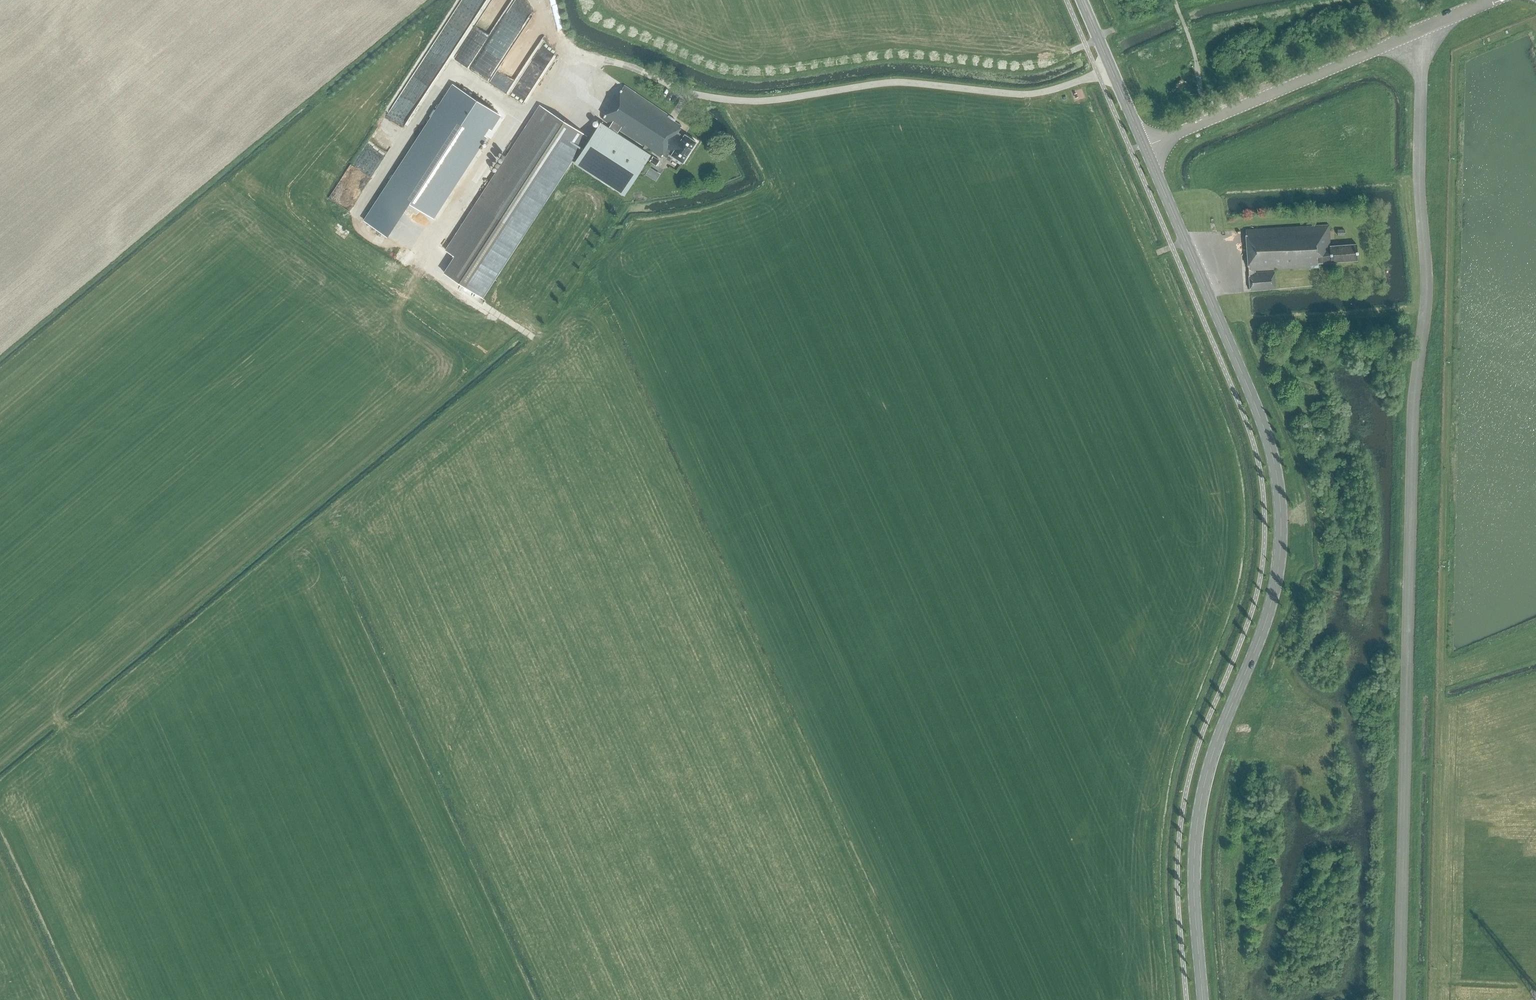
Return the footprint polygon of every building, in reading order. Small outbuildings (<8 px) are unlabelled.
[(528,103),(554,55),(541,48),(535,59),(529,55),(513,83),(508,92),(528,103)] [(454,85),(387,188),(432,217),(485,135),(483,134),(487,127),(490,128),(499,114),(454,85)] [(609,126),(608,127),(600,122),(590,138),(587,136),(587,135),(539,105),(446,249),(458,257),(447,274),(483,297),(573,160),(575,161),(573,163),(624,196),(650,155),(644,151),(645,149),(661,159),(663,156),(666,159),(670,154),(672,155),(671,157),(682,165),(696,145),(685,137),(684,139),(678,135),(683,129),(675,124),(676,122),(627,91),(606,125),(609,126)] [(358,166),(376,175),(393,141),(380,134),(377,139),(380,141),(375,151),(367,147),(358,166)] [(659,160),(653,156),(649,161),(656,166),(659,160)] [(1328,225),(1245,229),(1249,290),(1275,288),(1274,272),(1255,273),(1255,270),(1317,266),(1317,263),(1357,260),(1356,244),(1330,246),(1328,225)]
